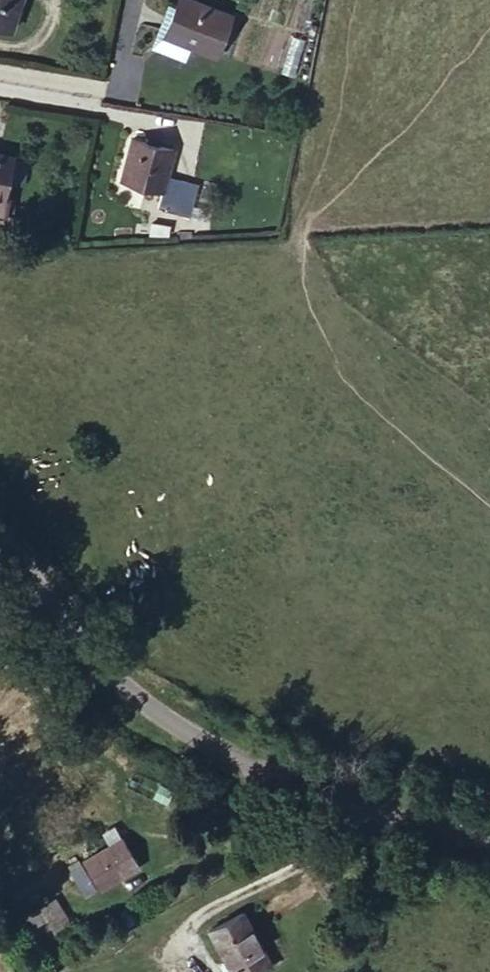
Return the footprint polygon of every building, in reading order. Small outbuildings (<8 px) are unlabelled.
[(3,12),(5,8),(25,15),(29,0),(0,0),(0,12),(3,12)] [(181,23),(205,33),(232,44),(248,5),(236,0),(189,0),(181,23)] [(205,33),(181,23),(174,37),(198,46),(205,33)] [(0,124),(0,189),(8,192),(14,172),(9,171),(20,129),(0,124)] [(189,141),(146,130),(134,174),(175,185),(171,201),(215,214),(223,182),(182,170),(189,141)] [(115,830),(90,844),(105,872),(146,850),(123,809),(108,817),(115,830)] [(102,875),(91,856),(80,863),(91,881),(102,875)] [(43,887),(55,907),(60,915),(76,906),(59,878),(43,887)] [(32,920),(55,907),(43,887),(21,900),(32,920)] [(254,896),(221,913),(252,966),(282,950),(254,896)] [(68,933),(58,915),(33,930),(42,947),(68,933)]
